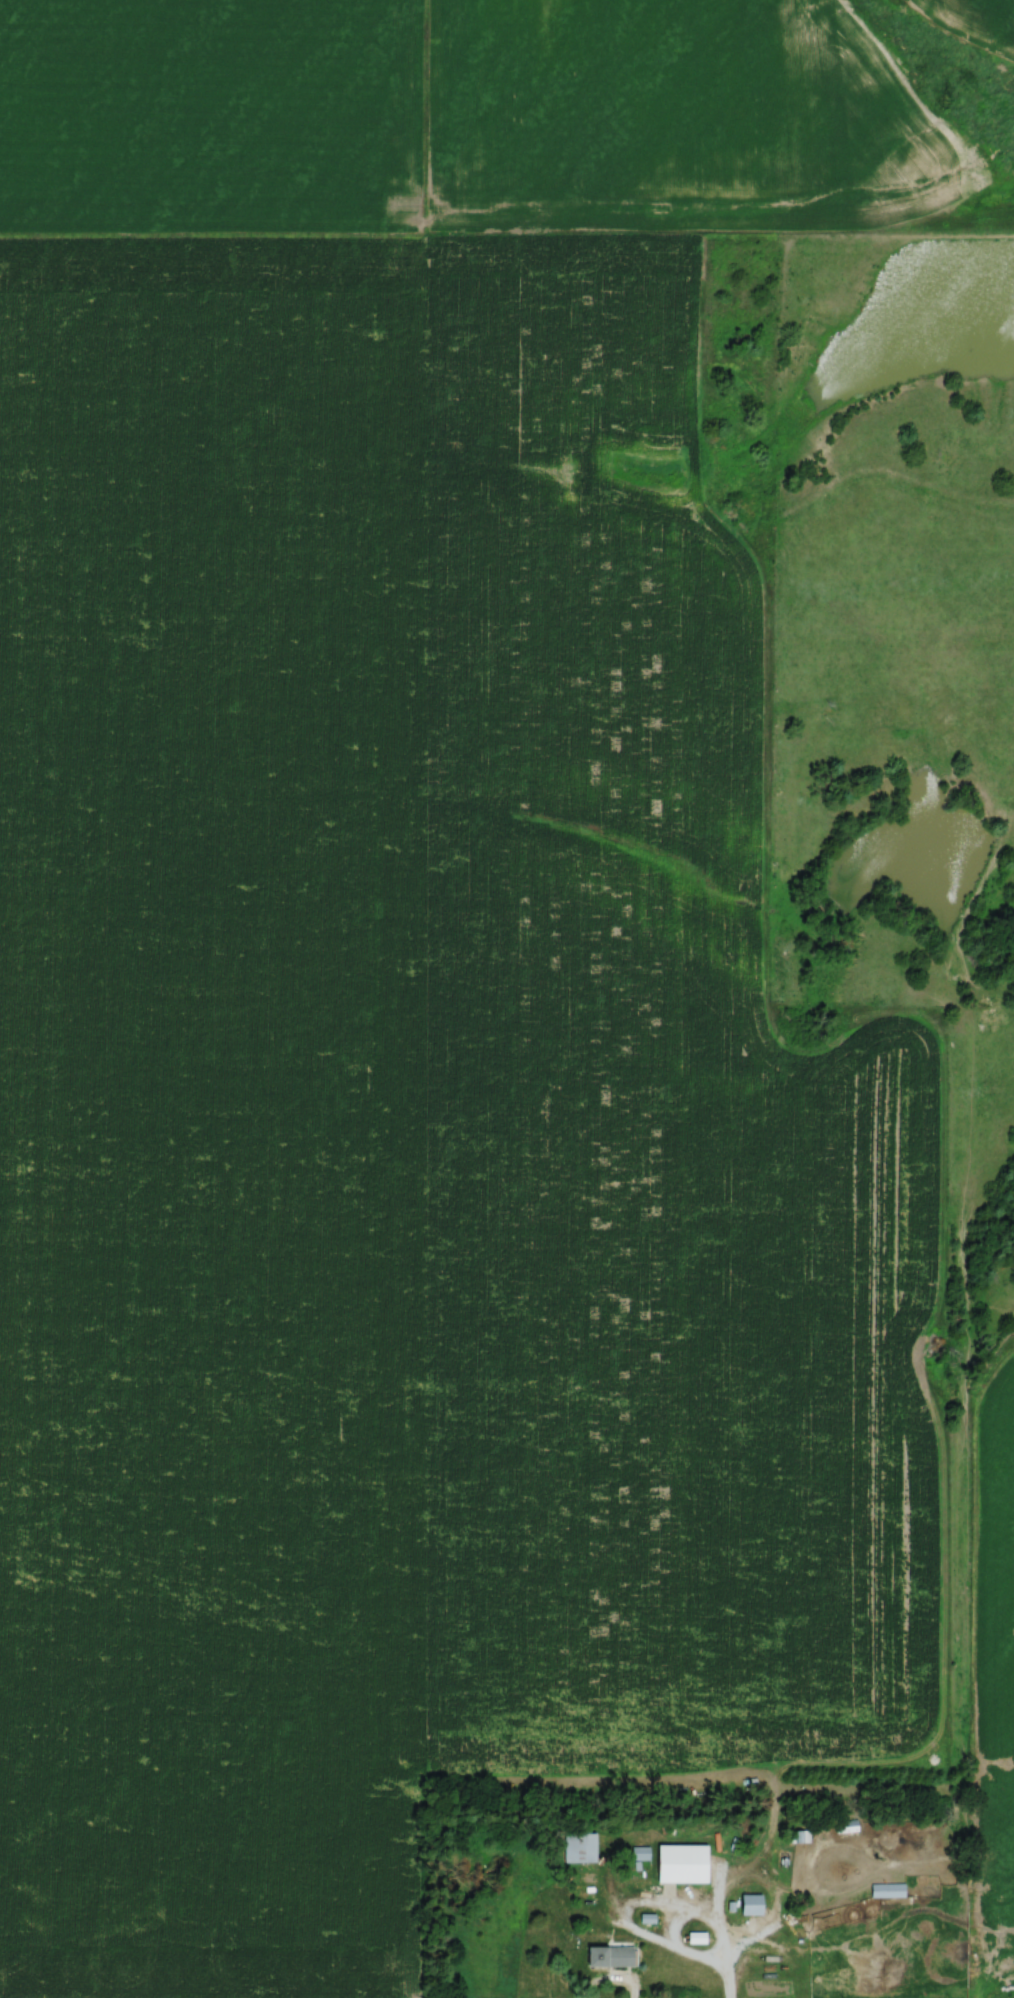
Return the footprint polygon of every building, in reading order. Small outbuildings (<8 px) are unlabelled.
[(856,1820),(834,1820),(834,1833),(856,1833),(856,1820)] [(562,1832),(562,1861),(592,1861),(592,1832),(562,1832)] [(648,1859),(648,1845),(629,1845),(629,1859),(648,1859)] [(903,1897),(903,1882),(868,1882),(868,1897),(903,1897)] [(736,1914),(758,1914),(758,1893),(736,1893),(736,1914)] [(629,1945),(582,1945),(582,1965),(629,1965),(629,1945)]
